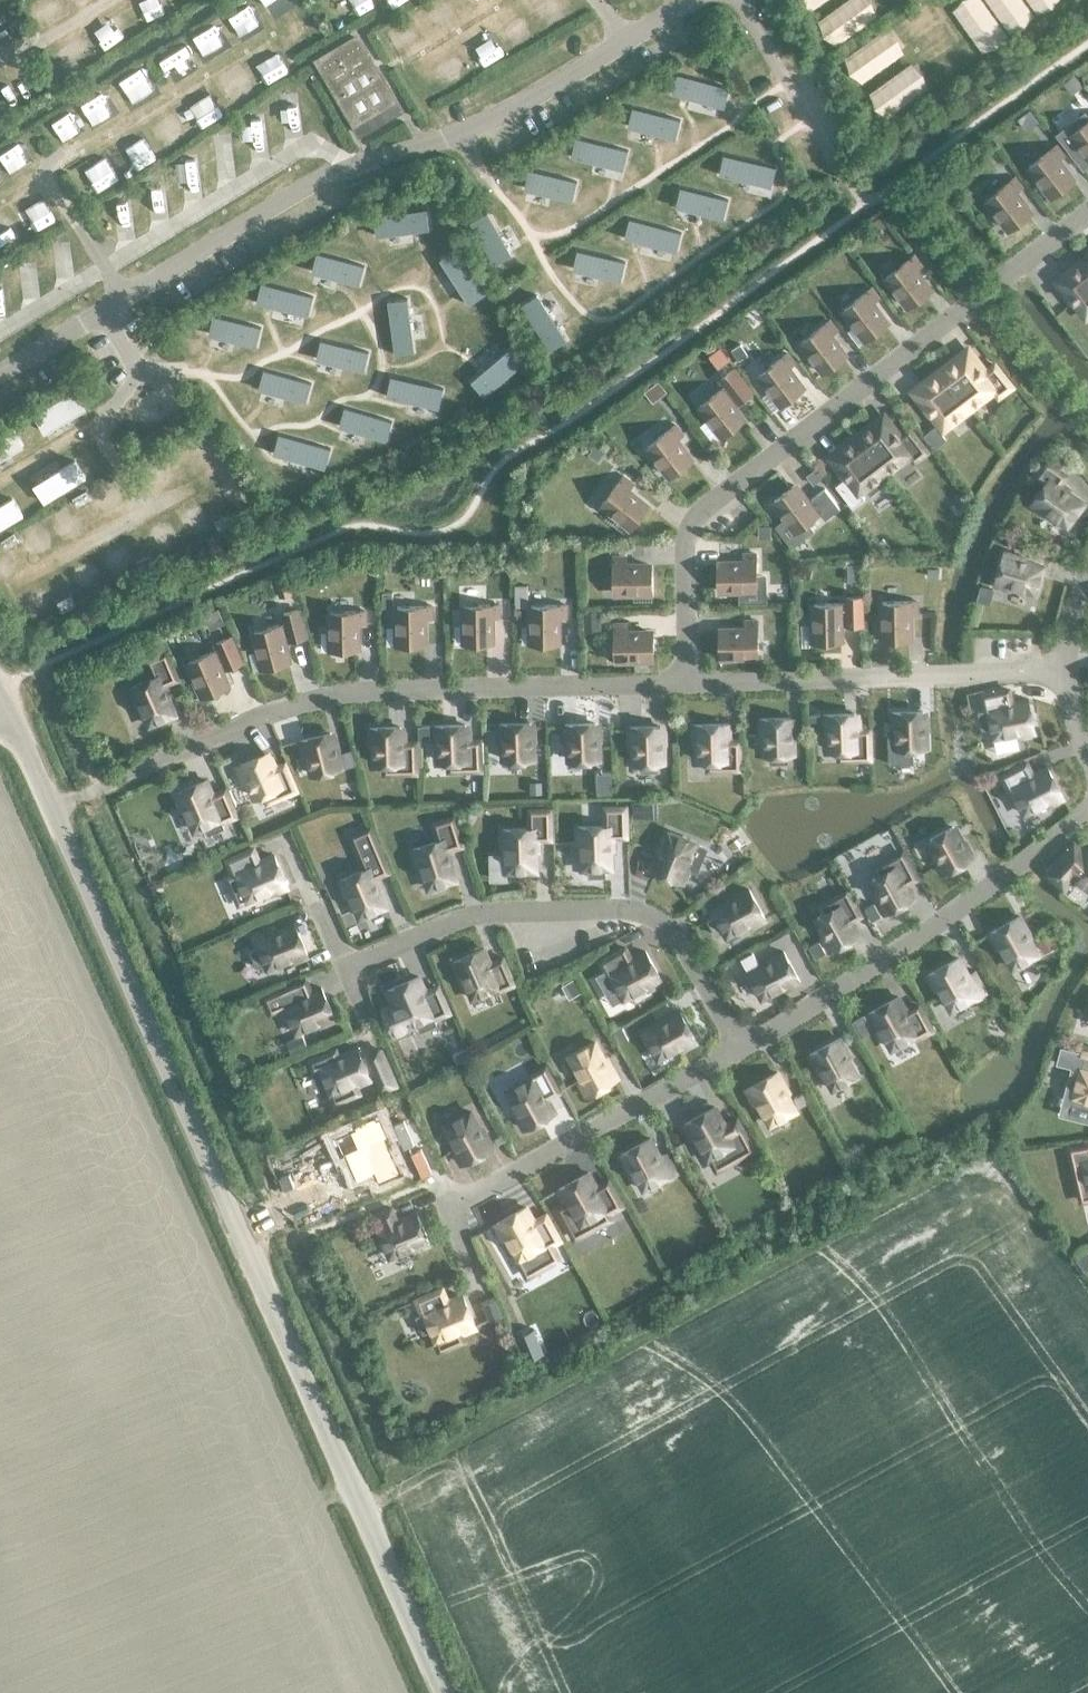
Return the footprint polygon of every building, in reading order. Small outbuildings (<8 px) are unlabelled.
[(363,134),(401,111),(396,101),(358,37),(319,59),(357,124),(363,134)] [(1087,114),(1061,135),(1085,166),(1087,163),(1087,114)] [(1053,195),(1073,179),(1058,159),(1065,154),(1057,143),(1030,165),(1053,195)] [(987,198),(1011,228),(1031,212),(1015,192),(1022,186),(1014,176),(987,198)] [(910,305),(930,290),(915,269),(922,264),(914,254),(886,275),(910,305)] [(1085,260),(1072,270),(1072,269),(1058,279),(1074,301),(1075,300),(1086,314),(1087,313),(1087,264),(1085,260)] [(867,338),(888,323),(872,302),(879,297),(872,287),(844,308),(867,338)] [(825,371),(846,355),(830,335),(837,329),(829,319),(802,340),(825,371)] [(955,361),(943,371),(969,405),(993,387),(999,394),(1012,384),(995,363),(985,371),(968,349),(955,360),(955,361)] [(760,373),(783,403),(803,388),(788,367),(795,362),(787,352),(760,373)] [(700,404),(724,434),(744,418),(728,398),(735,393),(741,400),(753,391),(734,368),(723,377),(728,383),(700,404)] [(969,405),(943,371),(930,381),(929,380),(915,390),(932,412),(933,411),(944,425),(969,405)] [(871,427),(863,432),(890,467),(909,452),(915,459),(927,449),(910,427),(899,435),(884,415),(870,426),(871,427)] [(648,445),(671,475),(692,459),(676,439),(683,434),(675,423),(648,445)] [(879,475),(890,467),(863,432),(845,446),(845,445),(831,456),(846,476),(836,484),(854,506),(866,497),(860,490),(865,486),(871,493),(884,482),(879,475)] [(177,435),(162,443),(166,450),(170,450),(180,445),(181,441),(177,435)] [(1067,524),(1084,501),(1068,490),(1070,488),(1061,482),(1068,474),(1051,461),(1043,473),(1050,478),(1032,504),(1045,513),(1047,510),(1067,524)] [(602,502),(632,526),(648,506),(628,490),(633,483),(623,475),(602,502)] [(810,504),(795,484),(774,499),(797,530),(825,509),(817,499),(810,504)] [(87,488),(73,496),(76,502),(80,503),(90,498),(91,494),(87,488)] [(216,530),(232,523),(228,516),(225,515),(215,520),(213,524),(216,530)] [(16,530),(1,539),(4,545),(8,546),(18,540),(19,537),(16,530)] [(1026,559),(1026,557),(1005,550),(995,583),(1010,588),(1012,584),(1035,592),(1044,565),(1026,559)] [(718,562),(719,588),(757,587),(756,553),(744,553),(744,562),(718,562)] [(139,570),(154,563),(151,556),(148,555),(137,560),(136,564),(139,570)] [(614,591),(653,590),(652,564),(626,565),(626,556),(614,556),(614,591)] [(848,563),(849,580),(861,580),(861,563),(848,563)] [(276,578),(280,596),(293,593),(288,575),(276,578)] [(61,610),(76,602),(73,596),(69,595),(59,600),(57,603),(61,610)] [(884,639),(909,639),(909,613),(918,613),(917,600),(883,601),(884,639)] [(815,641),(840,640),(840,615),(849,614),(849,602),(814,602),(815,641)] [(465,642),(491,642),(491,616),(500,616),(499,603),(465,604),(465,642)] [(532,642),(558,642),(558,617),(566,616),(566,604),(532,604),(532,642)] [(398,644),(424,643),(424,617),(432,617),(432,605),(398,605),(398,644)] [(210,626),(223,620),(218,609),(205,614),(210,626)] [(332,649),(357,648),(357,622),(366,622),(365,610),(331,610),(332,649)] [(584,611),(584,629),(601,629),(600,610),(584,611)] [(745,629),(720,629),(720,655),(759,654),(758,620),(745,620),(745,629)] [(264,667),(289,661),(282,636),(291,634),(288,621),(254,630),(264,667)] [(615,657),(654,657),(653,631),(628,632),(627,623),(615,623),(615,657)] [(204,695),(228,685),(217,662),(225,658),(228,664),(240,659),(229,633),(217,638),(220,646),(189,660),(204,695)] [(149,723),(175,712),(168,694),(170,693),(165,683),(177,677),(166,651),(148,659),(155,676),(129,687),(136,702),(139,700),(149,723)] [(1009,688),(982,694),(985,709),(979,710),(983,727),(992,725),(994,736),(1018,731),(1019,735),(1035,731),(1028,698),(1012,701),(1009,688)] [(898,728),(899,747),(924,746),(923,710),(892,711),(893,728),(898,728)] [(808,713),(809,727),(821,727),(820,712),(808,713)] [(868,730),(856,730),(855,713),(824,714),(825,730),(830,730),(831,749),(842,748),(842,756),(869,755),(868,730)] [(770,753),(771,762),(788,761),(788,752),(792,752),(791,717),(760,718),(760,734),(765,734),(766,753),(770,753)] [(506,758),(531,757),(530,722),(499,723),(500,739),(505,739),(506,758)] [(571,759),(597,758),(596,722),(565,723),(565,740),(570,740),(571,759)] [(709,759),(709,768),(740,767),(739,739),(726,739),(725,723),(694,724),(695,740),(700,740),(700,759),(709,759)] [(441,760),(450,760),(450,769),(480,768),(479,740),(466,740),(465,724),(434,725),(435,741),(440,741),(441,760)] [(430,738),(429,725),(419,725),(419,739),(430,738)] [(640,761),(641,770),(658,770),(657,761),(662,761),(661,725),(630,726),(630,742),(636,742),(636,761),(640,761)] [(375,743),(376,762),(385,762),(385,771),(415,770),(415,742),(401,742),(401,726),(370,727),(370,743),(375,743)] [(314,773),(339,766),(330,732),(300,740),(304,756),(310,754),(314,773)] [(244,780),(249,778),(257,796),(265,792),(268,800),(296,788),(285,762),(273,767),(266,753),(238,765),(244,780)] [(1063,796),(1057,785),(1047,766),(1033,773),(1026,761),(1002,774),(1010,789),(1013,788),(1025,812),(1047,800),(1049,804),(1063,796)] [(597,773),(598,793),(613,793),(613,772),(597,773)] [(207,779),(193,785),(175,792),(181,807),(185,806),(195,829),(205,825),(208,833),(224,826),(222,820),(236,814),(225,789),(213,794),(207,779)] [(588,867),(589,876),(606,875),(606,867),(611,866),(611,847),(613,847),(613,835),(626,835),(625,806),(606,807),(606,825),(578,826),(578,842),(582,842),(583,867),(588,867)] [(507,844),(508,869),(536,869),(535,849),(538,849),(537,837),(551,837),(550,809),(530,809),(531,827),(502,828),(503,845),(507,844)] [(422,862),(429,886),(456,878),(450,859),(452,859),(449,847),(462,843),(453,816),(434,822),(440,839),(413,848),(418,864),(422,862)] [(935,858),(943,872),(970,857),(953,826),(930,838),(940,855),(935,858)] [(370,827),(352,834),(366,868),(340,879),(346,894),(350,893),(360,915),(386,904),(379,887),(381,886),(376,875),(388,870),(370,827)] [(660,848),(651,868),(683,882),(690,866),(686,865),(695,842),(669,831),(662,848),(660,848)] [(1085,851),(1075,842),(1048,872),(1064,887),(1074,875),(1087,887),(1087,847),(1085,851)] [(273,892),(288,886),(274,854),(258,860),(253,848),(228,859),(234,873),(237,872),(248,898),(271,888),(273,892)] [(885,912),(912,897),(904,883),(916,876),(902,851),(875,867),(879,875),(872,878),(882,895),(877,898),(885,912)] [(717,934),(725,930),(727,935),(749,922),(751,926),(765,918),(749,888),(730,898),(730,900),(713,910),(716,914),(708,919),(717,934)] [(822,935),(830,950),(857,935),(849,920),(861,914),(847,889),(820,904),(825,912),(818,916),(827,933),(822,935)] [(872,919),(881,914),(875,902),(865,907),(872,919)] [(1031,935),(1020,915),(990,932),(998,946),(1001,944),(1013,966),(1038,953),(1029,936),(1031,935)] [(293,961),(308,955),(294,923),(275,931),(273,925),(252,934),(256,943),(258,942),(259,946),(251,950),(258,965),(266,962),(268,967),(291,957),(293,961)] [(473,997),(499,986),(500,989),(514,983),(503,957),(491,963),(484,947),(453,961),(459,976),(463,974),(473,997)] [(648,989),(663,981),(646,950),(632,958),(625,947),(601,960),(608,973),(603,976),(611,992),(619,987),(624,997),(646,985),(648,989)] [(786,989),(800,981),(784,950),(764,961),(765,963),(749,972),(762,997),(784,985),(786,989)] [(969,975),(959,957),(928,974),(936,988),(940,986),(952,1008),(976,995),(977,997),(985,992),(974,972),(969,975)] [(419,976),(387,989),(394,1004),(397,1003),(407,1026),(418,1021),(421,1030),(437,1023),(434,1017),(449,1011),(438,985),(426,991),(419,976)] [(320,1025),(335,1018),(321,986),(306,993),(301,981),(276,992),(282,1007),(285,1006),(296,1031),(318,1021),(320,1025)] [(907,1010),(899,996),(869,1013),(876,1027),(880,1025),(892,1047),(916,1034),(917,1036),(932,1028),(919,1004),(907,1010)] [(682,1049),(697,1041),(680,1010),(660,1021),(662,1023),(645,1032),(659,1057),(680,1045),(682,1049)] [(851,1056),(840,1037),(810,1054),(818,1068),(821,1066),(833,1088),(858,1074),(849,1057),(851,1056)] [(579,1079),(587,1093),(617,1077),(606,1057),(604,1058),(595,1041),(570,1055),(582,1077),(579,1079)] [(356,1084),(371,1078),(357,1046),(338,1054),(336,1049),(315,1058),(318,1066),(320,1066),(331,1090),(354,1081),(356,1084)] [(1083,1051),(1079,1066),(1073,1065),(1068,1081),(1077,1084),(1074,1095),(1087,1098),(1087,1053),(1083,1051)] [(375,1060),(380,1072),(393,1067),(387,1054),(375,1060)] [(788,1091),(778,1072),(747,1088),(755,1103),(759,1101),(771,1123),(796,1109),(786,1092),(788,1091)] [(517,1113),(525,1128),(555,1111),(544,1091),(542,1093),(533,1076),(508,1089),(520,1111),(517,1113)] [(725,1124),(715,1106),(685,1123),(693,1137),(696,1135),(708,1157),(733,1143),(729,1136),(743,1129),(737,1118),(725,1124)] [(462,1162),(493,1146),(482,1126),(480,1127),(471,1110),(446,1124),(458,1146),(454,1148),(462,1162)] [(381,1171),(396,1165),(383,1133),(362,1142),(363,1144),(346,1151),(357,1177),(380,1168),(381,1171)] [(661,1156),(651,1137),(621,1154),(628,1168),(632,1166),(644,1188),(668,1175),(669,1177),(677,1173),(666,1153),(661,1156)] [(609,1180),(597,1187),(589,1172),(558,1188),(566,1203),(570,1201),(582,1223),(587,1220),(591,1228),(606,1220),(602,1212),(606,1210),(607,1212),(622,1204),(609,1180)] [(546,1215),(535,1221),(526,1206),(496,1223),(504,1237),(508,1235),(520,1257),(543,1244),(545,1247),(560,1239),(546,1215)] [(430,1243),(416,1211),(397,1219),(392,1207),(381,1212),(387,1226),(379,1229),(390,1255),(413,1245),(415,1249),(430,1243)] [(461,1332),(476,1326),(462,1294),(447,1300),(442,1288),(417,1299),(423,1313),(417,1316),(424,1331),(432,1328),(436,1338),(459,1329),(461,1332)] [(502,1315),(495,1298),(483,1303),(490,1320),(502,1315)]
